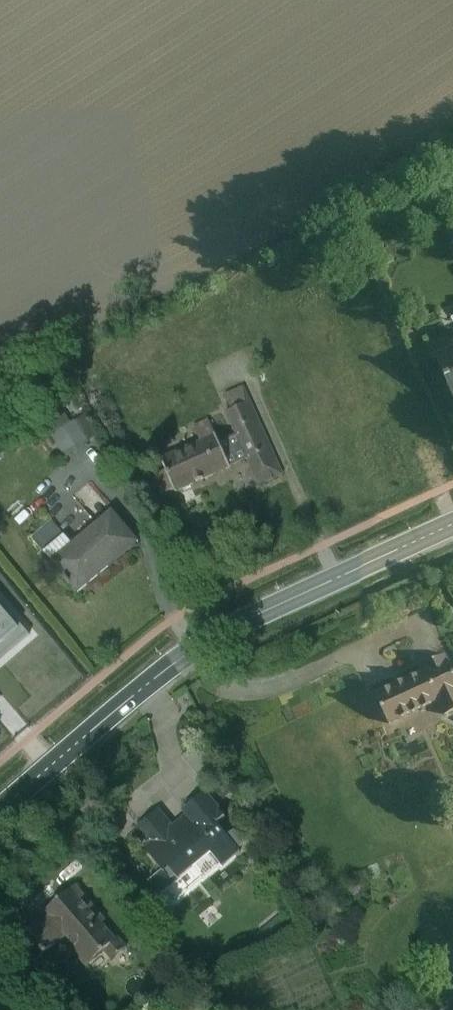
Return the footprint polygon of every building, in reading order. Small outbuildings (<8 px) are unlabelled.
[(435,350),(452,390),(452,342),(435,350)] [(251,490),(286,475),(246,385),(216,398),(230,430),(160,461),(175,496),(241,467),(251,490)] [(46,516),(59,504),(49,493),(36,505),(46,516)] [(78,598),(139,546),(112,514),(51,566),(78,598)] [(29,636),(0,603),(0,662),(29,636)] [(452,709),(452,663),(449,654),(371,689),(393,736),(452,709)] [(173,907),(242,847),(198,797),(172,820),(158,803),(134,824),(148,841),(143,845),(163,868),(149,880),(173,907)] [(109,959),(125,945),(73,885),(25,925),(48,952),(64,938),(86,963),(101,950),(109,959)]
